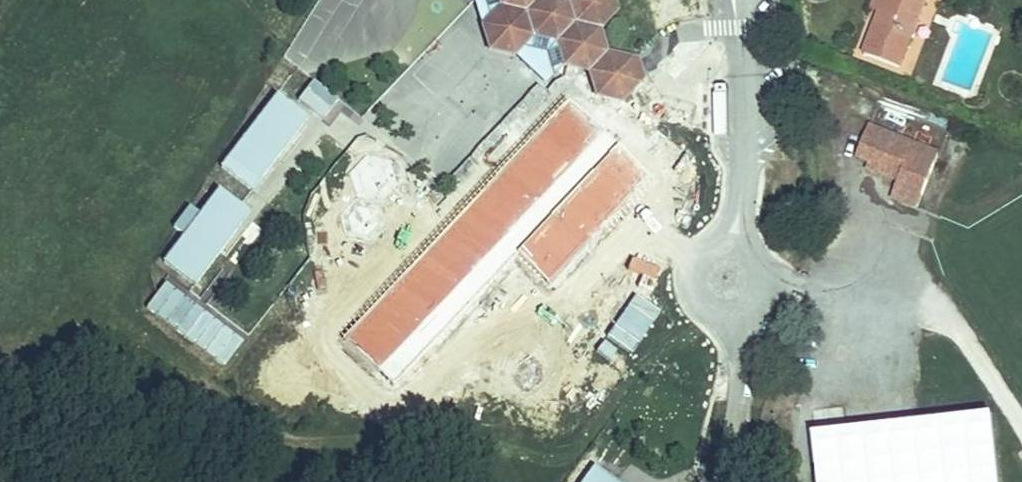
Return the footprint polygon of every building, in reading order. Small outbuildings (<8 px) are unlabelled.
[(486,22),(506,3),(505,0),(480,0),(486,22)] [(506,3),(530,11),(536,33),(564,45),(574,71),(596,78),(604,101),(625,108),(645,89),(643,73),(634,73),(633,63),(613,53),(604,32),(622,15),(617,0),(505,0),(506,3)] [(866,55),(900,71),(929,0),(888,0),(880,20),(866,55)] [(880,20),(888,0),(873,0),(867,15),(880,20)] [(517,52),(536,33),(530,11),(506,3),(486,22),(494,45),(517,52)] [(536,33),(517,52),(549,84),(574,71),(564,45),(536,33)] [(642,66),(633,63),(634,73),(643,73),(642,66)] [(281,95),(224,163),(252,186),(308,118),(281,95)] [(572,103),(350,340),(380,368),(602,131),(572,103)] [(933,163),(860,136),(849,166),(863,171),(860,181),(871,185),(875,175),(884,179),(880,188),(894,194),(888,210),(912,219),(933,163)] [(650,176),(617,144),(519,246),(552,277),(650,176)] [(351,200),(418,254),(445,220),(378,167),(351,200)] [(875,175),(871,185),(880,188),(884,179),(875,175)] [(196,285),(253,211),(221,186),(201,212),(192,205),(174,227),(184,234),(164,260),(196,285)] [(339,213),(307,255),(341,281),(373,239),(339,213)] [(991,410),(807,425),(812,481),(996,481),(991,410)] [(585,481),(621,481),(596,466),(585,481)]
